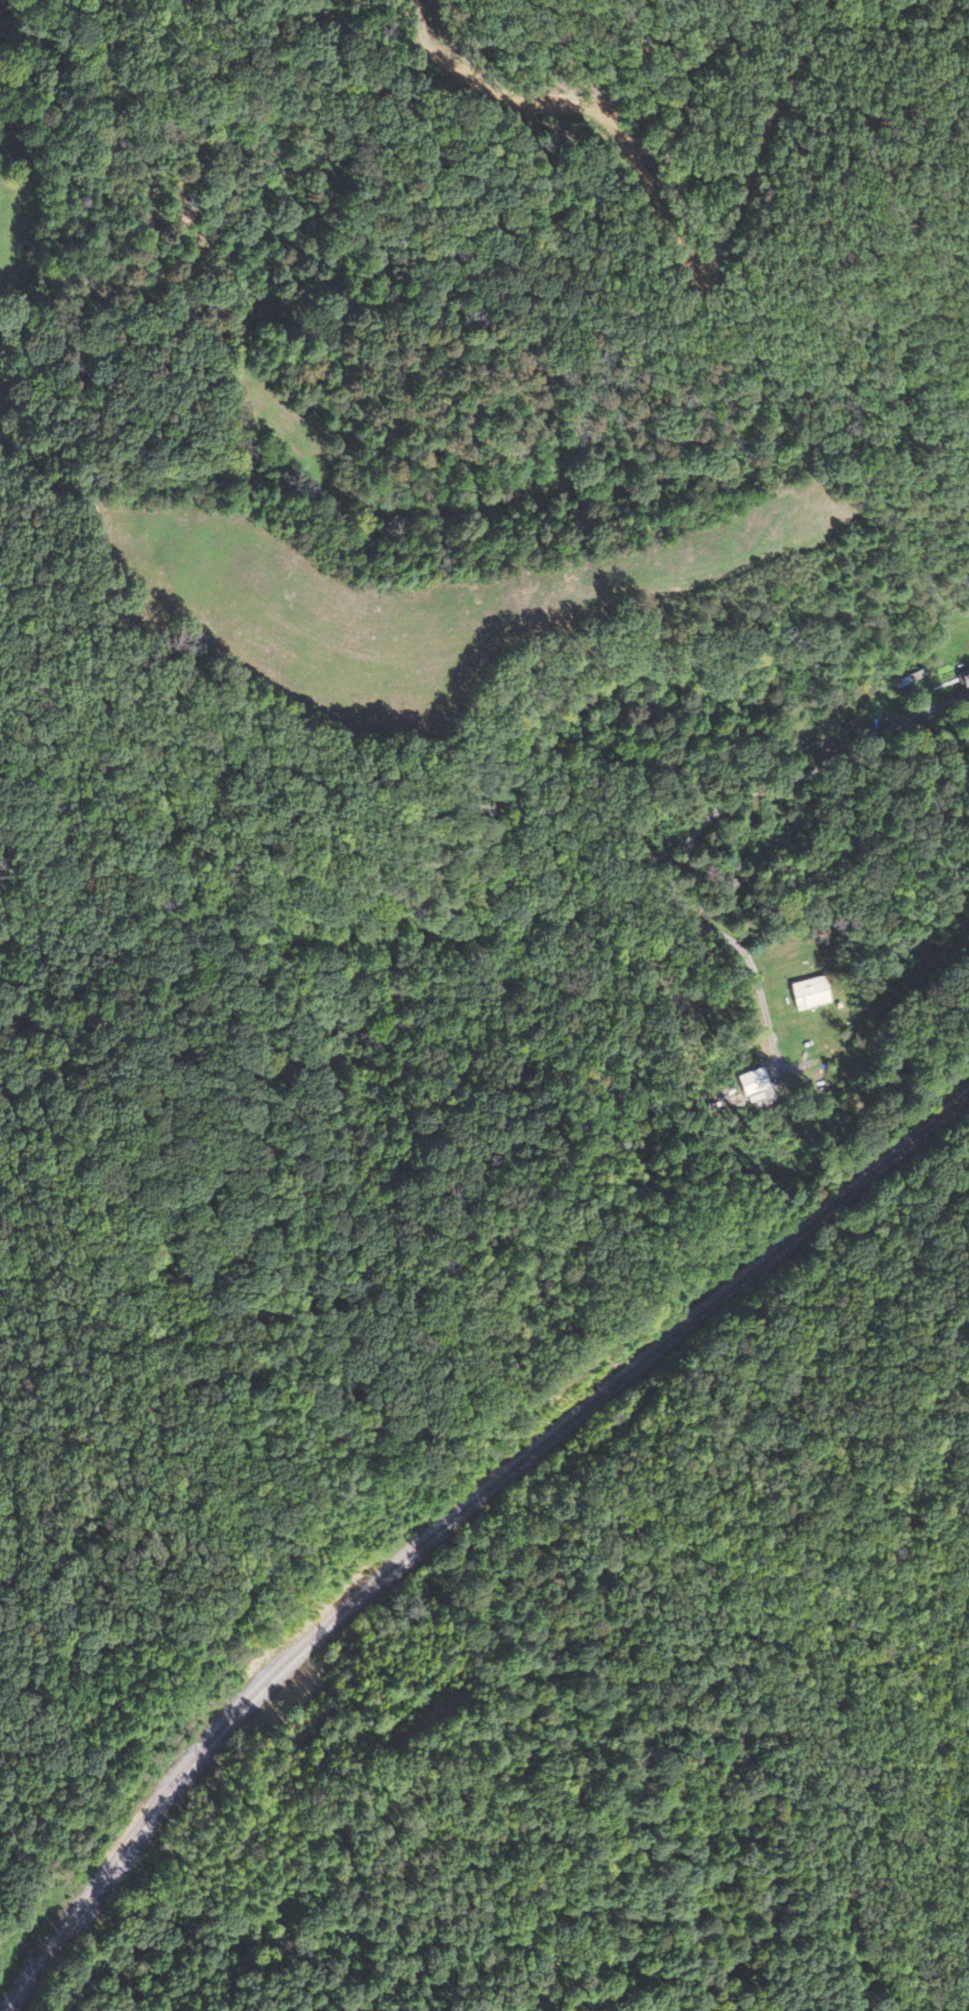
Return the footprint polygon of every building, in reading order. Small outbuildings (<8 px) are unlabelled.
[(968,684),(968,670),(958,672),(961,686),(968,684)] [(797,1009),(832,1001),(828,982),(793,991),(797,1009)]
